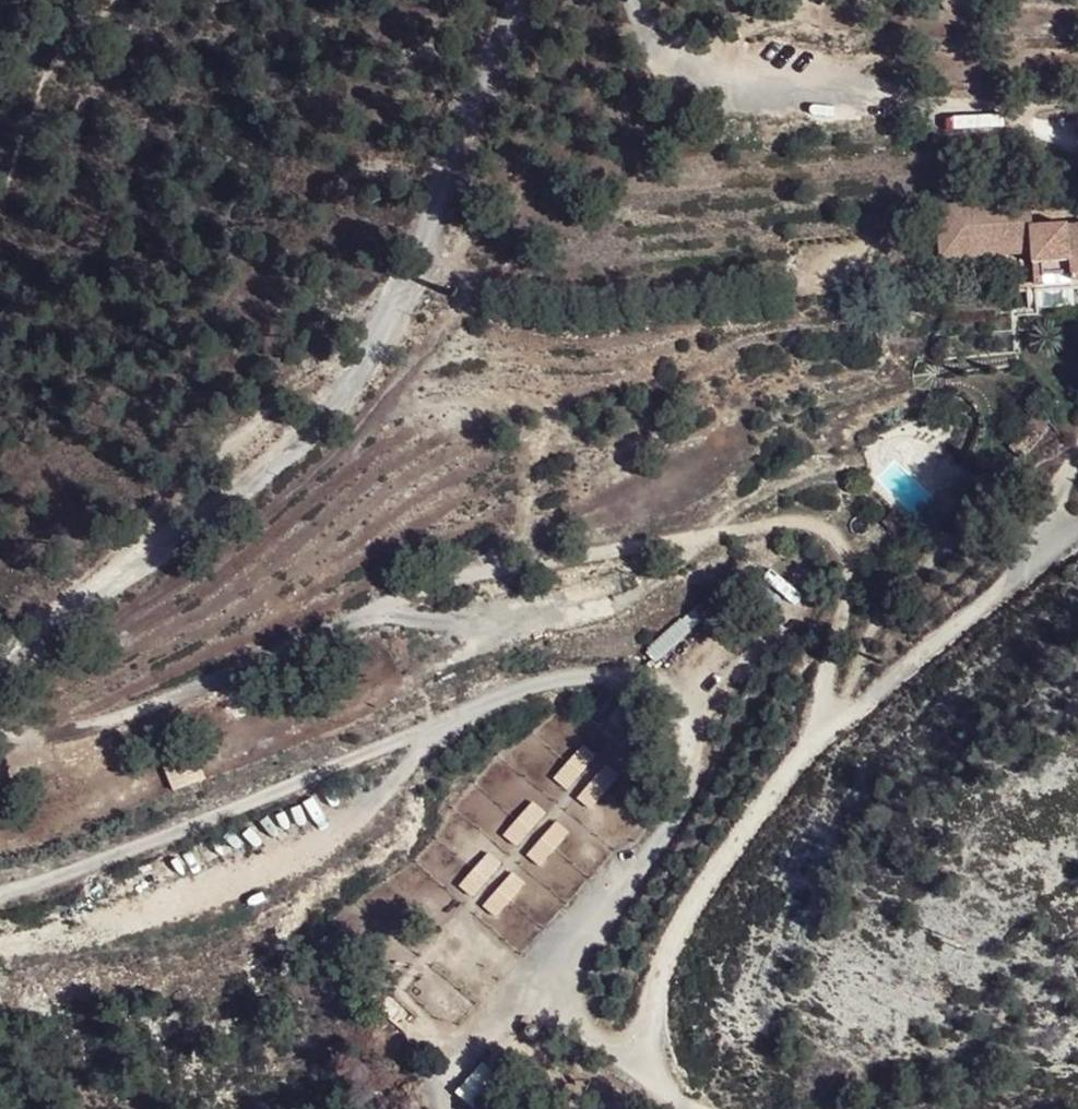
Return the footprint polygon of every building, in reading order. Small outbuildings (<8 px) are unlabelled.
[(1032,226),(1029,201),(935,206),(939,251),(1029,245),(1030,257),(1031,263),(1071,262),(1073,279),(1073,284),(1077,284),(1077,224),(1032,226)] [(939,264),(1030,257),(1029,245),(939,251),(939,264)] [(1043,281),(1073,279),(1071,262),(1031,263),(1032,287),(1044,286),(1043,281)] [(1069,290),(1048,291),(1049,308),(1071,308),(1069,290)] [(1010,447),(1024,460),(1049,428),(1035,417),(1010,447)] [(701,602),(648,645),(660,657),(710,611),(701,602)] [(454,1091),(472,1108),(502,1108),(516,1096),(483,1063),(454,1091)]
